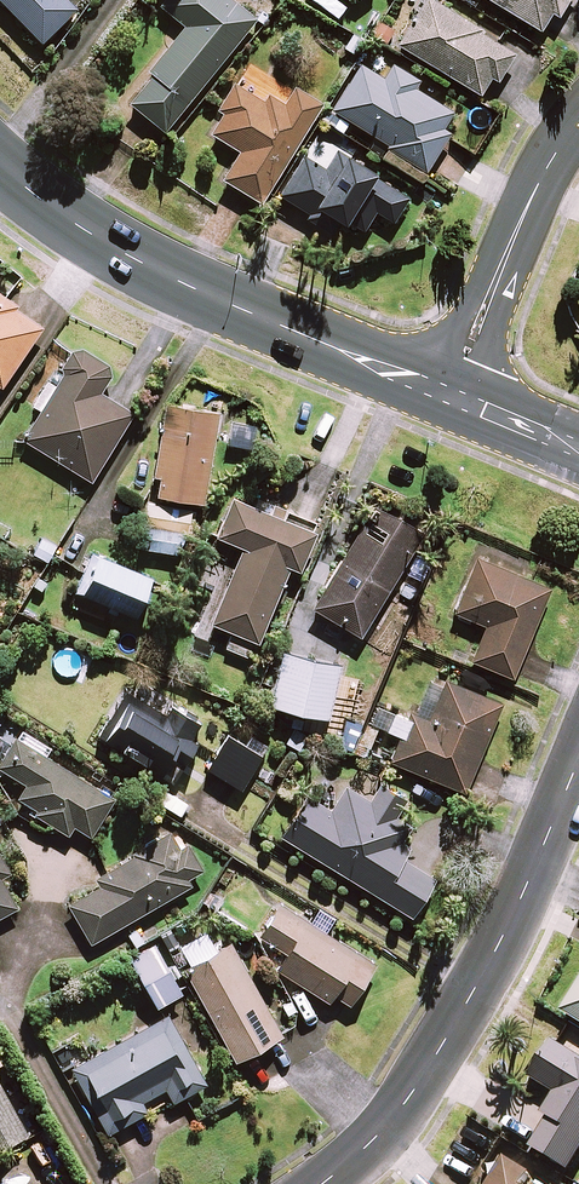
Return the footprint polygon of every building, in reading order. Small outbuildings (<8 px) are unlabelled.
[(42,43),(77,10),(67,0),(0,0),(42,43)] [(232,0),(167,0),(161,7),(186,27),(150,71),(154,74),(130,104),(167,133),(256,19),(232,0)] [(479,95),(491,76),(497,81),(515,52),(430,0),(426,0),(398,45),(479,95)] [(542,32),(554,12),(558,15),(567,0),(490,0),(542,32)] [(438,92),(373,48),(332,109),(425,171),(448,135),(444,133),(458,113),(434,98),(438,92)] [(225,114),(212,134),(241,152),(223,180),(261,203),(323,103),(297,87),(282,112),(255,94),(234,82),(217,109),(225,114)] [(314,204),(348,227),(350,223),(363,232),(377,212),(393,223),(409,199),(338,151),(325,170),(305,157),(279,195),(307,214),(314,204)] [(0,298),(0,387),(2,388),(43,328),(0,298)] [(113,369),(78,348),(23,440),(91,481),(132,414),(98,393),(113,369)] [(218,414),(166,405),(151,495),(202,504),(218,414)] [(315,533),(232,499),(217,537),(243,548),(212,624),(232,632),(226,649),(252,659),(290,566),(300,571),(315,533)] [(423,532),(376,504),(313,608),(360,637),(423,532)] [(185,535),(144,527),(139,547),(181,556),(185,535)] [(76,592),(107,605),(104,612),(117,617),(120,610),(136,617),(152,578),(92,554),(76,592)] [(550,589),(476,559),(453,614),(485,627),(471,661),(513,678),(550,589)] [(341,665),(283,652),(271,706),(329,719),(341,665)] [(502,704),(432,675),(413,721),(378,707),(371,724),(401,736),(390,762),(466,793),(502,704)] [(168,715),(128,690),(100,734),(161,773),(178,746),(191,755),(200,741),(192,736),(200,722),(174,706),(168,715)] [(379,729),(365,723),(352,753),(365,759),(379,729)] [(0,763),(0,787),(15,812),(42,831),(54,833),(57,828),(69,835),(74,826),(91,837),(115,796),(15,737),(0,763)] [(260,756),(228,737),(209,770),(241,789),(260,756)] [(395,813),(405,797),(381,783),(370,802),(347,788),(332,813),(306,797),(282,837),(412,916),(435,879),(403,860),(412,845),(404,840),(413,824),(395,813)] [(91,944),(192,885),(188,879),(199,872),(175,831),(97,877),(102,885),(68,904),(91,944)] [(0,855),(0,917),(19,907),(1,872),(8,869),(0,855)] [(310,925),(279,905),(260,936),(287,953),(277,969),(330,1002),(335,995),(349,1004),(374,964),(325,933),(334,919),(319,910),(310,925)] [(173,980),(179,977),(172,965),(166,968),(153,943),(130,956),(157,1007),(181,995),(173,980)] [(283,1035),(232,943),(185,969),(237,1061),(283,1035)] [(562,1013),(578,1023),(578,986),(562,1013)] [(206,1084),(169,1015),(72,1067),(108,1133),(146,1113),(140,1102),(166,1088),(174,1102),(206,1084)] [(552,1044),(531,1079),(555,1094),(542,1115),(548,1119),(530,1148),(568,1171),(578,1153),(578,1061),(552,1044)] [(0,1095),(0,1152),(24,1139),(0,1095)] [(505,1158),(489,1183),(536,1183),(534,1183),(537,1178),(505,1158)]
